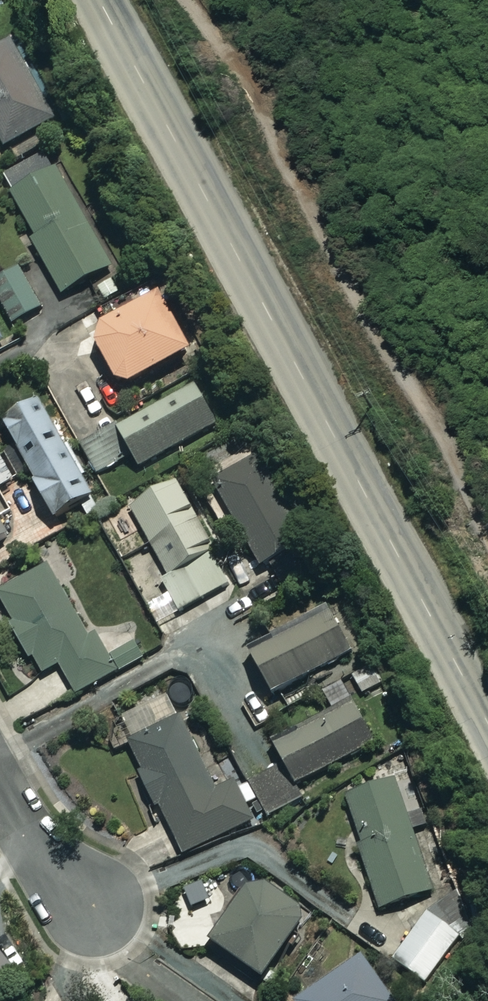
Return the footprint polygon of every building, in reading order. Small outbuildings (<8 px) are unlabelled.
[(44,97),(50,94),(30,59),(24,62),(13,42),(0,49),(0,148),(3,152),(57,122),(44,97)] [(116,268),(52,153),(5,179),(38,239),(33,242),(64,297),(116,268)] [(22,271),(0,283),(0,300),(14,326),(43,310),(22,271)] [(104,332),(99,345),(124,392),(194,355),(164,298),(145,308),(139,297),(107,314),(114,328),(104,332)] [(218,425),(195,385),(118,428),(142,469),(218,425)] [(95,503),(46,405),(7,425),(57,523),(95,503)] [(308,543),(261,459),(216,485),(264,569),(308,543)] [(233,587),(180,485),(134,509),(173,584),(168,587),(181,614),(233,587)] [(11,540),(0,521),(0,546),(11,540)] [(67,597),(76,593),(60,563),(0,594),(0,600),(40,678),(62,666),(77,696),(118,675),(98,636),(90,641),(67,597)] [(357,653),(337,615),(255,659),(275,697),(357,653)] [(381,743),(349,684),(331,694),(340,712),(277,747),(299,788),(381,743)] [(183,720),(131,745),(144,772),(141,773),(158,809),(162,807),(184,855),(255,822),(237,784),(218,793),(183,720)] [(436,893),(398,782),(348,799),(364,844),(360,846),(382,911),(436,893)] [(311,920),(259,882),(214,946),(266,983),(311,920)] [(462,938),(430,915),(396,962),(428,985),(462,938)] [(15,973),(0,955),(0,986),(15,973)] [(364,963),(312,1000),(392,1000),(364,963)]
